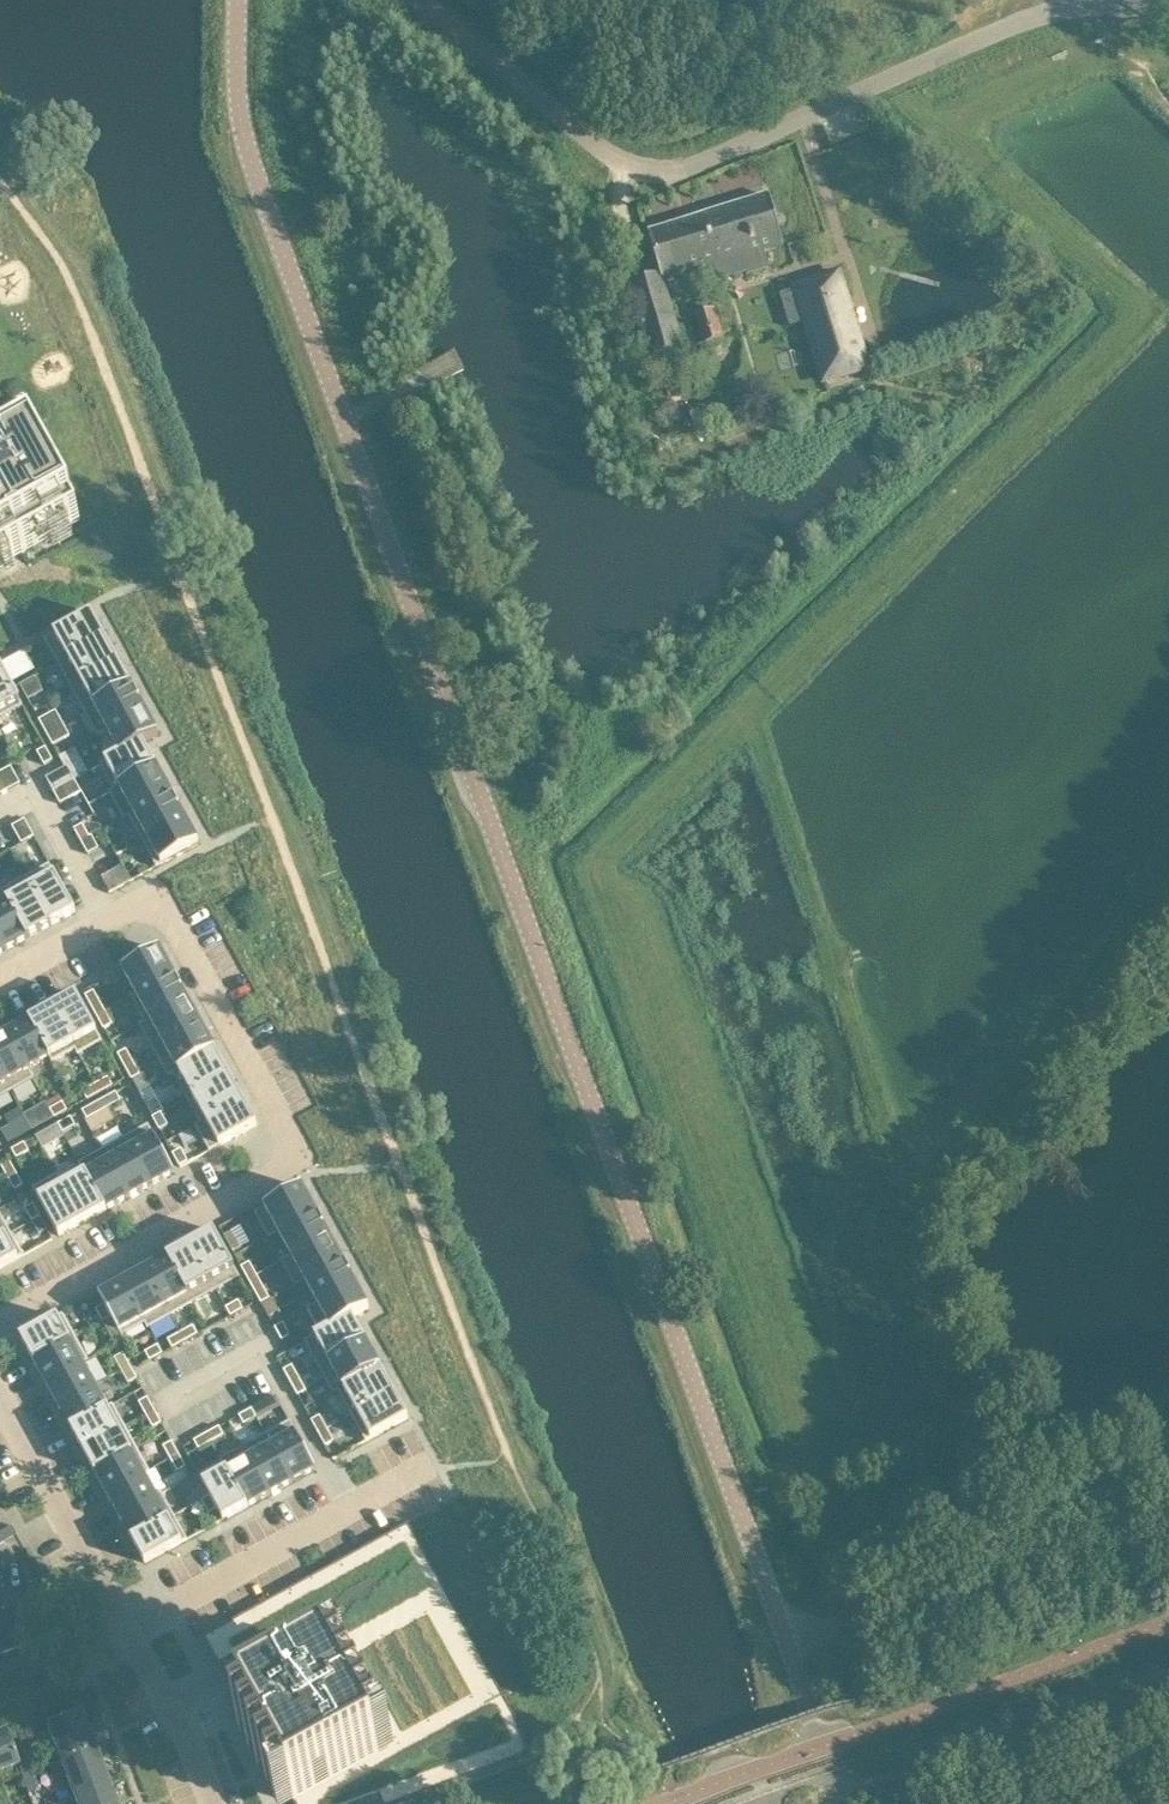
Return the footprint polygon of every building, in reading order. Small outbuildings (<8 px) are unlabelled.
[(662,274),(663,278),(702,268),(742,255),(748,273),(769,267),(764,250),(784,244),(769,195),(649,232),(662,274)] [(796,288),(780,293),(791,327),(806,323),(820,368),(819,368),(823,381),(867,369),(840,275),(844,273),(843,273),(795,286),(796,288)] [(651,357),(684,347),(663,278),(662,274),(630,284),(651,357)] [(723,338),(714,308),(695,313),(704,344),(723,338)] [(3,565),(11,561),(23,554),(81,523),(31,433),(0,450),(0,567),(3,565)] [(44,639),(57,663),(105,637),(91,613),(44,639)] [(118,661),(105,637),(57,663),(71,688),(118,661)] [(0,663),(0,664),(11,683),(24,676),(13,656),(0,663)] [(71,688),(84,712),(132,686),(118,661),(71,688)] [(0,718),(23,706),(11,683),(0,664),(0,719),(0,718)] [(35,676),(20,685),(28,700),(43,692),(35,676)] [(145,710),(132,686),(84,712),(98,737),(108,731),(145,710)] [(159,734),(145,710),(108,731),(120,753),(121,755),(143,743),(159,734)] [(39,720),(46,733),(63,723),(56,711),(39,720)] [(70,736),(63,723),(46,733),(53,745),(70,736)] [(157,768),(143,743),(121,755),(120,753),(100,764),(114,789),(115,791),(157,768)] [(46,747),(37,752),(44,765),(53,760),(46,747)] [(0,772),(0,774),(9,790),(20,783),(11,766),(0,772)] [(65,767),(46,778),(53,791),(62,786),(74,780),(67,766),(65,767)] [(124,819),(129,817),(171,793),(157,768),(115,791),(114,789),(108,792),(124,819)] [(9,790),(0,774),(0,795),(9,790)] [(62,786),(53,791),(60,804),(69,799),(62,786)] [(185,818),(171,793),(129,817),(142,842),(185,818)] [(199,843),(185,818),(142,842),(156,867),(199,843)] [(25,819),(12,826),(22,843),(34,836),(25,819)] [(74,829),(81,842),(90,837),(83,824),(74,829)] [(92,836),(90,837),(81,842),(88,854),(99,848),(92,836)] [(49,864),(26,877),(52,925),(76,912),(49,864)] [(112,871),(101,877),(110,892),(120,886),(112,871)] [(52,925),(26,877),(1,891),(6,901),(8,900),(29,938),(52,925)] [(5,951),(29,938),(8,900),(6,901),(0,904),(0,941),(5,951)] [(122,970),(135,994),(136,995),(173,974),(160,949),(122,970)] [(187,999),(173,974),(136,995),(135,994),(130,996),(144,1022),(145,1023),(187,999)] [(97,1016),(105,1012),(94,990),(85,995),(97,1016)] [(76,993),(53,1006),(77,1049),(79,1054),(102,1041),(76,993)] [(154,1050),(201,1024),(187,999),(145,1023),(144,1022),(139,1024),(154,1050)] [(77,1049),(53,1006),(30,1019),(51,1056),(49,1057),(52,1062),(75,1050),(77,1049)] [(112,1024),(105,1012),(97,1016),(104,1029),(112,1024)] [(51,1056),(30,1019),(7,1032),(28,1069),(29,1069),(49,1057),(51,1056)] [(215,1049),(201,1024),(154,1050),(168,1077),(173,1074),(173,1073),(215,1049)] [(0,1036),(0,1074),(10,1092),(34,1079),(29,1069),(28,1069),(7,1032),(0,1036)] [(125,1067),(133,1062),(126,1049),(118,1054),(125,1067)] [(229,1075),(215,1049),(173,1073),(173,1074),(187,1098),(229,1075)] [(140,1074),(133,1062),(125,1067),(132,1079),(140,1074)] [(10,1092),(0,1074),(0,1098),(10,1092)] [(200,1123),(243,1100),(229,1075),(187,1098),(200,1122),(200,1123)] [(108,1077),(95,1084),(100,1092),(113,1086),(108,1077)] [(87,1099),(100,1092),(95,1084),(83,1091),(87,1099)] [(104,1099),(108,1107),(121,1100),(116,1092),(104,1099)] [(108,1107),(104,1099),(82,1111),(87,1119),(108,1107)] [(158,1099),(146,1106),(152,1117),(161,1112),(164,1110),(158,1099)] [(257,1125),(243,1100),(200,1123),(200,1122),(195,1125),(209,1151),(257,1125)] [(63,1102),(50,1109),(55,1117),(67,1110),(63,1102)] [(44,1123),(55,1117),(50,1109),(47,1104),(36,1110),(44,1123)] [(161,1112),(152,1117),(160,1130),(168,1125),(161,1112)] [(71,1117),(58,1124),(63,1132),(76,1125),(71,1117)] [(26,1119),(2,1133),(8,1143),(32,1130),(26,1119)] [(58,1124),(44,1132),(50,1143),(64,1135),(63,1132),(58,1124)] [(148,1124),(125,1137),(152,1185),(175,1172),(148,1124)] [(128,1197),(152,1185),(125,1137),(102,1150),(128,1197)] [(12,1150),(16,1158),(29,1151),(24,1142),(12,1150)] [(188,1161),(181,1149),(173,1153),(180,1166),(188,1161)] [(128,1197),(102,1150),(78,1163),(81,1168),(82,1167),(105,1210),(128,1197)] [(1,1164),(8,1177),(16,1172),(9,1160),(1,1164)] [(82,1167),(81,1168),(60,1179),(59,1180),(82,1223),(105,1210),(82,1167)] [(23,1185),(16,1172),(8,1177),(15,1190),(23,1185)] [(59,1236),(82,1223),(59,1180),(60,1179),(58,1174),(33,1188),(59,1236)] [(302,1186),(254,1212),(269,1238),(279,1233),(278,1232),(315,1211),(302,1186)] [(41,1216),(34,1204),(25,1208),(32,1221),(41,1216)] [(315,1211),(278,1232),(279,1233),(291,1255),(291,1256),(328,1235),(315,1211)] [(11,1233),(0,1213),(0,1239),(11,1233)] [(41,1216),(32,1221),(39,1234),(48,1229),(41,1216)] [(191,1243),(217,1290),(240,1277),(214,1230),(191,1243)] [(232,1231),(224,1235),(233,1252),(241,1248),(232,1231)] [(0,1239),(0,1268),(23,1255),(11,1233),(0,1239)] [(291,1255),(281,1260),(295,1286),(305,1281),(305,1280),(341,1259),(328,1235),(291,1256),(291,1255)] [(191,1243),(168,1255),(194,1303),(217,1290),(191,1243)] [(171,1316),(194,1303),(168,1255),(145,1268),(171,1316)] [(341,1259),(305,1280),(305,1281),(317,1303),(318,1303),(355,1283),(341,1259)] [(241,1267),(248,1279),(256,1274),(250,1262),(241,1267)] [(145,1268),(122,1281),(145,1323),(147,1328),(171,1316),(145,1268)] [(270,1298),(256,1274),(248,1279),(261,1303),(270,1298)] [(99,1293),(105,1304),(112,1317),(122,1336),(145,1323),(122,1281),(99,1293)] [(317,1303),(307,1308),(320,1332),(321,1333),(351,1316),(352,1317),(368,1308),(355,1283),(318,1303),(317,1303)] [(272,1298),(261,1304),(269,1316),(279,1311),(272,1298)] [(238,1300),(226,1308),(231,1316),(243,1309),(238,1300)] [(103,1322),(112,1317),(105,1304),(96,1309),(103,1322)] [(20,1337),(33,1360),(76,1337),(63,1313),(20,1337)] [(320,1332),(304,1341),(318,1367),(365,1341),(352,1317),(351,1316),(321,1333),(320,1332)] [(112,1317),(103,1322),(115,1344),(118,1343),(124,1340),(122,1336),(112,1317)] [(283,1323),(275,1327),(282,1340),(290,1336),(283,1323)] [(193,1326),(180,1333),(185,1341),(198,1334),(193,1326)] [(172,1348),(185,1341),(180,1333),(168,1340),(172,1348)] [(89,1360),(76,1337),(33,1360),(46,1384),(84,1363),(89,1360)] [(365,1341),(318,1367),(333,1394),(338,1391),(337,1390),(379,1367),(365,1341)] [(158,1345),(145,1352),(150,1361),(162,1354),(158,1345)] [(115,1358),(122,1371),(130,1366),(123,1353),(115,1358)] [(84,1363),(46,1384),(58,1406),(96,1385),(84,1363)] [(290,1383),(299,1378),(292,1365),(284,1370),(290,1383)] [(137,1379),(130,1366),(122,1371),(129,1383),(137,1379)] [(379,1367),(337,1390),(338,1391),(351,1415),(393,1392),(379,1367)] [(299,1378),(290,1383),(297,1395),(306,1390),(299,1378)] [(58,1406),(70,1427),(108,1407),(96,1385),(58,1406)] [(393,1392),(351,1415),(366,1441),(407,1418),(393,1392)] [(139,1402),(146,1415),(154,1410),(147,1397),(139,1402)] [(264,1402),(252,1409),(256,1417),(269,1410),(264,1402)] [(70,1427),(83,1450),(125,1426),(113,1404),(108,1407),(70,1427)] [(252,1409),(239,1416),(244,1424),(256,1417),(252,1409)] [(161,1423),(154,1410),(146,1415),(153,1427),(161,1423)] [(311,1420),(318,1433),(327,1428),(320,1416),(311,1420)] [(266,1434),(293,1481),(316,1469),(290,1421),(266,1434)] [(95,1472),(138,1449),(125,1426),(83,1450),(95,1472)] [(206,1433),(211,1442),(224,1435),(219,1426),(206,1433)] [(327,1428),(318,1433),(325,1446),(334,1441),(327,1428)] [(211,1442),(206,1433),(194,1440),(199,1449),(211,1442)] [(243,1447),(269,1494),(293,1481),(266,1434),(243,1447)] [(163,1446),(170,1459),(179,1454),(172,1441),(163,1446)] [(269,1494),(243,1447),(219,1459),(225,1470),(226,1469),(246,1507),(269,1494)] [(95,1472),(107,1495),(145,1474),(150,1471),(138,1449),(95,1472)] [(186,1467),(179,1454),(170,1459),(177,1471),(186,1467)] [(226,1469),(225,1470),(202,1482),(210,1496),(217,1509),(223,1520),(246,1507),(226,1469)] [(156,1495),(145,1474),(107,1495),(119,1515),(156,1495)] [(198,1474),(187,1479),(200,1502),(201,1501),(210,1496),(202,1482),(198,1474)] [(132,1539),(174,1516),(161,1492),(156,1495),(119,1515),(132,1539)] [(217,1509),(210,1496),(201,1501),(209,1513),(217,1509)] [(174,1516),(132,1539),(145,1563),(187,1539),(174,1516)] [(203,1637),(249,1721),(243,1724),(238,1727),(242,1734),(244,1734),(248,1742),(247,1743),(251,1750),(252,1750),(257,1758),(256,1759),(260,1766),(261,1766),(266,1774),(265,1775),(269,1782),(270,1781),(275,1790),(273,1791),(277,1798),(282,1795),(289,1792),(295,1803),(395,1803),(525,1756),(526,1755),(527,1755),(527,1754),(528,1753),(528,1752),(528,1751),(528,1750),(516,1718),(409,1524),(203,1637)] [(0,1617),(0,1633),(7,1651),(34,1641),(35,1641),(32,1631),(42,1627),(34,1606),(23,1610),(23,1608),(0,1617)] [(182,1695),(211,1685),(198,1642),(168,1652),(182,1695)] [(60,1760),(93,1748),(79,1711),(47,1723),(47,1724),(60,1760)] [(0,1733),(0,1770),(17,1764),(14,1757),(14,1756),(6,1733),(5,1731),(0,1733)] [(107,1784),(93,1748),(60,1760),(74,1797),(107,1784)] [(25,1753),(14,1757),(17,1764),(21,1774),(31,1770),(25,1753)] [(31,1770),(21,1774),(27,1792),(38,1788),(31,1770)] [(107,1784),(74,1797),(77,1803),(115,1803),(107,1784)]
